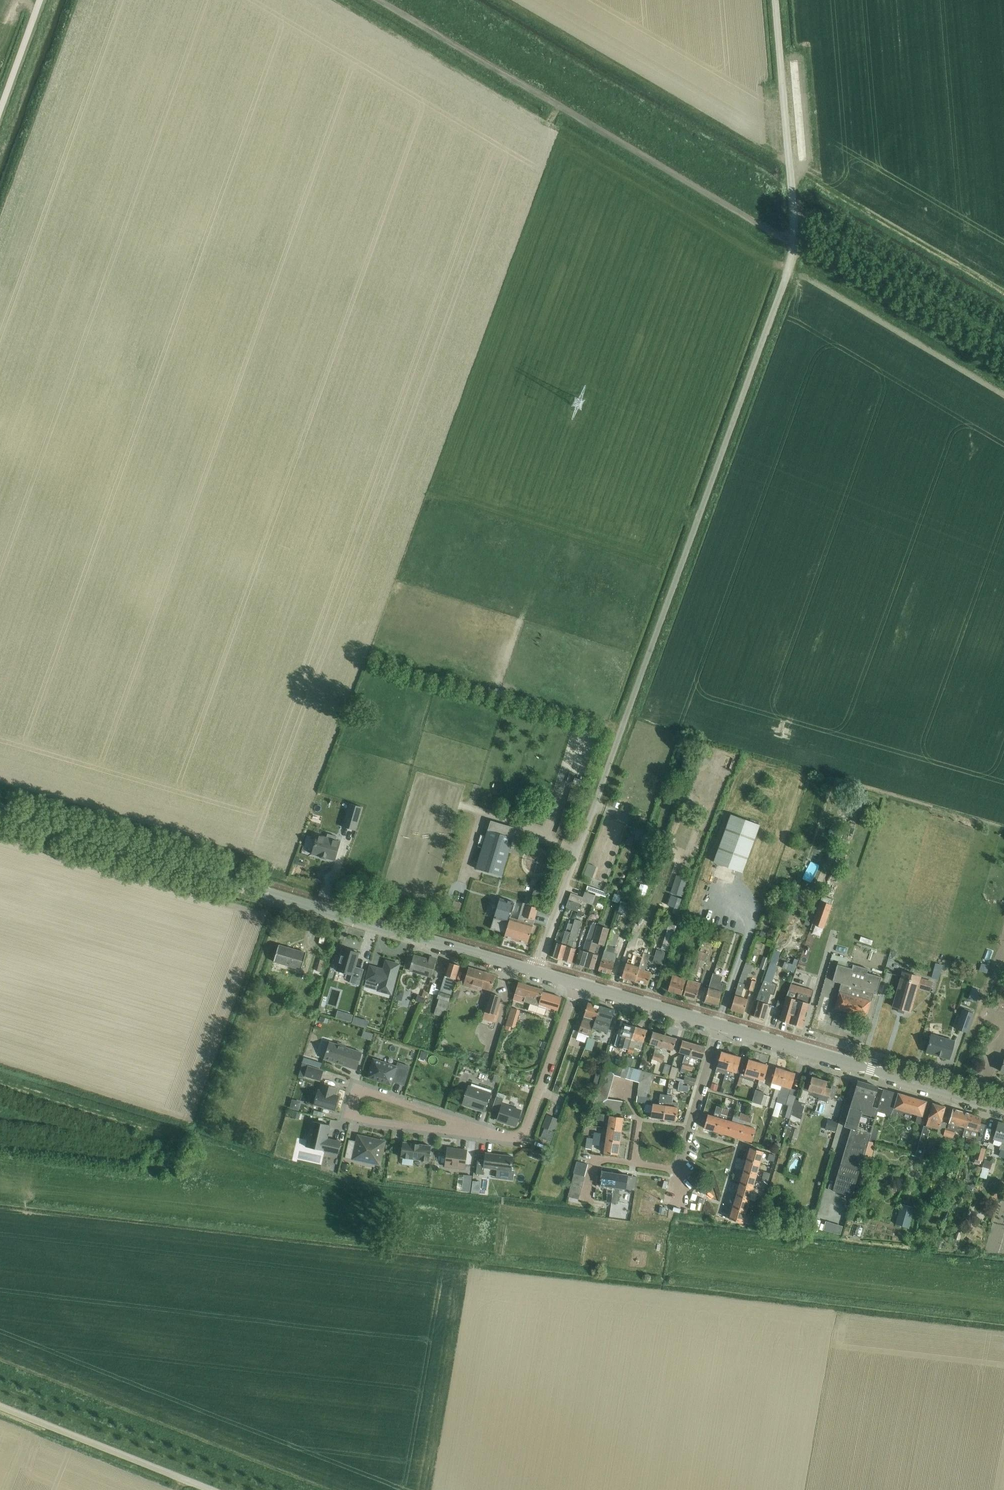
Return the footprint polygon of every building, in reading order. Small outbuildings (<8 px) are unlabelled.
[(349,804),(343,827),(355,831),(362,807),(349,804)] [(731,815),(713,862),(742,873),(760,825),(731,815)] [(476,869),(501,876),(516,828),(491,821),(476,869)] [(607,877),(623,824),(617,822),(614,829),(607,826),(605,833),(599,831),(590,861),(591,861),(587,873),(596,876),(597,874),(607,877)] [(326,838),(317,835),(311,854),(321,857),(321,858),(325,859),(325,858),(335,861),(341,842),(335,840),(337,836),(327,834),(326,838)] [(640,889),(647,892),(651,884),(643,881),(640,889)] [(607,898),(609,893),(587,885),(585,890),(607,898)] [(531,898),(542,903),(546,891),(535,887),(531,898)] [(583,898),(582,901),(592,905),(596,896),(585,892),(583,898)] [(614,921),(617,922),(620,913),(626,915),(632,895),(624,892),(621,901),(614,921)] [(582,901),(583,898),(571,893),(569,900),(580,904),(582,901)] [(499,901),(490,928),(505,933),(504,937),(527,944),(533,925),(534,920),(524,917),(519,915),(518,920),(510,918),(514,902),(503,899),(502,902),(499,901)] [(580,904),(569,900),(566,908),(578,912),(580,904)] [(820,901),(812,924),(823,928),(831,905),(820,901)] [(528,905),(524,917),(534,920),(538,908),(528,905)] [(570,932),(562,960),(572,963),(576,949),(571,947),(573,941),(575,942),(581,921),(574,919),(573,924),(571,931),(570,932)] [(578,950),(575,964),(582,966),(584,966),(597,926),(597,925),(598,922),(593,920),(583,951),(578,950)] [(637,933),(643,935),(647,925),(641,923),(637,933)] [(654,947),(668,952),(676,926),(669,923),(662,945),(656,943),(654,947)] [(597,926),(584,966),(586,967),(594,969),(598,955),(593,954),(597,943),(604,945),(609,928),(597,925),(597,926)] [(552,957),(562,960),(570,932),(565,931),(561,944),(557,943),(552,957)] [(610,933),(607,944),(616,946),(619,936),(610,933)] [(602,958),(598,971),(611,974),(614,961),(617,954),(613,953),(616,946),(607,944),(605,950),(604,950),(602,958)] [(336,970),(352,975),(350,983),(359,985),(364,969),(355,966),(359,953),(343,948),(336,970)] [(272,966),(300,973),(305,956),(277,949),(272,966)] [(626,964),(622,977),(635,981),(640,965),(644,952),(634,950),(631,959),(638,961),(637,967),(626,964)] [(698,950),(695,958),(690,973),(696,975),(699,967),(702,968),(705,961),(706,962),(709,954),(698,950)] [(640,965),(635,981),(647,985),(651,973),(645,971),(647,963),(650,954),(644,952),(640,965)] [(409,970),(431,977),(436,959),(430,957),(429,960),(414,955),(409,970)] [(685,956),(681,967),(688,969),(692,959),(685,956)] [(759,968),(766,971),(770,959),(763,957),(759,968)] [(317,958),(312,974),(321,976),(326,960),(317,958)] [(745,960),(738,983),(731,1009),(743,1013),(747,999),(741,998),(744,985),(743,984),(744,980),(746,980),(748,974),(751,974),(753,966),(751,965),(752,962),(745,960)] [(370,966),(366,979),(380,983),(378,991),(391,994),(399,964),(386,961),(383,970),(370,966)] [(438,1001),(436,1007),(434,1015),(444,1017),(447,1006),(451,995),(460,966),(449,962),(442,985),(449,987),(447,993),(433,989),(430,1000),(436,1001),(437,999),(440,999),(438,1001)] [(876,994),(881,977),(866,973),(868,969),(853,965),(851,969),(837,964),(832,981),(841,983),(838,993),(839,993),(835,1008),(865,1017),(870,1002),(871,1002),(874,993),(876,994)] [(773,995),(775,989),(776,984),(771,983),(774,971),(771,970),(772,967),(769,965),(756,1001),(758,1002),(754,1016),(764,1019),(768,1004),(767,1004),(770,994),(773,995)] [(495,976),(469,968),(467,974),(464,973),(461,984),(464,985),(475,989),(476,986),(491,990),(495,976)] [(897,1011),(898,1011),(903,1013),(904,1010),(910,1012),(916,988),(929,991),(931,982),(919,979),(919,977),(903,973),(893,1007),(898,1008),(897,1011)] [(686,978),(682,977),(672,975),(668,991),(681,995),(686,978)] [(722,992),(724,984),(720,983),(722,977),(713,975),(705,1002),(717,1006),(721,992),(722,992)] [(745,989),(752,991),(755,981),(748,979),(745,989)] [(683,995),(696,999),(700,984),(687,980),(683,995)] [(547,1007),(558,1010),(561,998),(542,992),(543,990),(518,983),(513,1000),(521,1002),(522,1001),(530,1003),(528,1010),(544,1016),(547,1007)] [(783,1004),(779,1020),(803,1027),(809,1004),(811,997),(813,991),(800,987),(790,984),(786,997),(784,1005),(783,1004)] [(421,997),(417,996),(414,1005),(417,1006),(419,1003),(422,1004),(425,998),(427,992),(424,991),(421,997)] [(484,1011),(496,1015),(501,998),(489,994),(484,1011)] [(583,1018),(578,1032),(590,1036),(592,1028),(600,1007),(588,1003),(583,1018)] [(508,1022),(517,1025),(522,1008),(513,1005),(508,1022)] [(595,1022),(592,1029),(607,1033),(614,1011),(600,1007),(595,1022)] [(340,1008),(338,1014),(354,1019),(356,1012),(340,1008)] [(956,1029),(967,1033),(974,1014),(962,1010),(956,1029)] [(355,1022),(368,1024),(369,1017),(356,1015),(355,1022)] [(626,1038),(631,1040),(635,1027),(623,1023),(620,1035),(626,1037),(626,1038)] [(630,1046),(628,1053),(633,1054),(635,1049),(641,1050),(647,1030),(635,1027),(631,1040),(630,1046)] [(651,1063),(656,1065),(659,1054),(661,1049),(664,1035),(653,1032),(649,1044),(655,1045),(655,1047),(656,1047),(651,1063)] [(676,1039),(664,1035),(661,1049),(666,1050),(667,1049),(673,1050),(676,1039)] [(954,1042),(931,1035),(926,1052),(949,1059),(954,1042)] [(589,1038),(588,1037),(584,1049),(593,1051),(596,1040),(595,1040),(589,1038)] [(686,1069),(687,1069),(694,1044),(682,1041),(679,1052),(685,1054),(684,1056),(685,1056),(681,1068),(686,1069)] [(362,1053),(345,1047),(346,1045),(338,1043),(337,1045),(330,1042),(324,1059),(356,1070),(362,1053)] [(694,1044),(687,1069),(692,1071),(695,1059),(696,1059),(696,1057),(702,1059),(706,1047),(694,1044)] [(423,1048),(421,1057),(428,1059),(431,1050),(423,1048)] [(726,1070),(731,1055),(721,1052),(715,1071),(725,1074),(726,1070)] [(659,1054),(656,1065),(655,1067),(660,1068),(664,1056),(659,1054)] [(741,1057),(731,1055),(726,1070),(736,1073),(741,1057)] [(398,1062),(396,1066),(373,1059),(367,1077),(391,1085),(392,1081),(404,1085),(410,1066),(398,1062)] [(748,1060),(746,1067),(743,1066),(739,1077),(753,1082),(754,1078),(763,1081),(768,1065),(758,1063),(748,1060)] [(606,1061),(601,1078),(613,1082),(614,1076),(618,1064),(606,1061)] [(623,1066),(618,1064),(614,1076),(620,1078),(623,1066)] [(662,1073),(668,1075),(671,1065),(665,1064),(662,1073)] [(305,1076),(320,1081),(323,1071),(308,1066),(305,1076)] [(629,1068),(623,1066),(620,1078),(626,1079),(629,1068)] [(668,1078),(675,1080),(678,1068),(672,1066),(668,1078)] [(635,1069),(629,1068),(626,1079),(632,1081),(635,1069)] [(773,1096),(770,1107),(774,1109),(776,1102),(778,1097),(785,1071),(776,1068),(771,1083),(772,1083),(771,1087),(776,1089),(773,1096)] [(640,1071),(635,1069),(632,1081),(637,1082),(640,1071)] [(652,1074),(640,1071),(637,1082),(639,1083),(638,1090),(649,1092),(652,1074)] [(778,1097),(776,1102),(788,1105),(784,1117),(790,1119),(795,1103),(789,1101),(790,1097),(788,1096),(790,1089),(795,1073),(785,1071),(778,1097)] [(683,1083),(694,1086),(696,1079),(685,1076),(683,1083)] [(790,1119),(789,1121),(799,1124),(805,1103),(807,1095),(819,1098),(818,1100),(826,1102),(828,1096),(834,1098),(837,1087),(832,1085),(830,1089),(825,1088),(827,1082),(812,1077),(811,1081),(804,1079),(798,1101),(796,1100),(795,1103),(790,1119)] [(601,1078),(599,1084),(611,1088),(613,1082),(601,1078)] [(877,1111),(878,1108),(871,1107),(877,1087),(858,1081),(845,1126),(851,1129),(832,1190),(852,1196),(868,1140),(873,1126),(877,1111)] [(712,1088),(719,1090),(721,1083),(714,1082),(712,1088)] [(318,1090),(314,1104),(335,1110),(339,1096),(335,1095),(337,1088),(322,1084),(320,1090),(318,1090)] [(599,1084),(598,1090),(609,1093),(611,1088),(599,1084)] [(477,1109),(478,1110),(478,1109),(485,1111),(491,1093),(485,1091),(485,1092),(476,1089),(476,1088),(471,1086),(471,1087),(468,1086),(462,1103),(472,1107),(472,1108),(473,1108),(473,1106),(478,1108),(477,1109)] [(790,1097),(789,1101),(795,1103),(796,1100),(798,1091),(792,1089),(790,1097)] [(883,1089),(878,1108),(877,1111),(891,1116),(891,1115),(896,1117),(898,1109),(918,1115),(916,1123),(920,1124),(927,1102),(898,1093),(883,1089)] [(598,1090),(596,1095),(608,1099),(609,1093),(598,1090)] [(764,1092),(755,1090),(752,1102),(760,1105),(764,1092)] [(710,1100),(721,1104),(723,1097),(712,1094),(710,1100)] [(592,1109),(612,1112),(613,1100),(607,1099),(608,1099),(596,1095),(592,1109)] [(761,1105),(767,1106),(769,1097),(764,1095),(761,1105)] [(665,1106),(663,1120),(676,1122),(678,1108),(679,1103),(672,1102),(673,1097),(667,1096),(666,1102),(665,1106)] [(492,1109),(499,1112),(496,1120),(516,1126),(521,1111),(501,1104),(503,1099),(496,1097),(492,1109)] [(301,1102),(292,1099),(290,1108),(299,1111),(301,1102)] [(923,1155),(924,1150),(930,1131),(928,1130),(929,1126),(939,1129),(945,1107),(932,1103),(926,1127),(923,1126),(915,1155),(920,1157),(923,1155)] [(645,1106),(645,1111),(646,1112),(652,1113),(651,1118),(663,1120),(665,1106),(653,1104),(653,1106),(647,1105),(645,1106)] [(704,1128),(716,1132),(723,1108),(717,1107),(714,1117),(708,1115),(704,1128)] [(716,1132),(728,1135),(732,1122),(726,1120),(729,1110),(723,1108),(716,1132)] [(959,1126),(965,1128),(968,1114),(952,1109),(947,1129),(945,1128),(942,1136),(952,1139),(955,1131),(957,1132),(959,1126)] [(739,1119),(745,1121),(747,1115),(741,1113),(739,1119)] [(968,1114),(965,1128),(962,1136),(982,1141),(986,1125),(980,1123),(981,1117),(968,1114)] [(544,1128),(540,1138),(550,1142),(554,1131),(558,1120),(547,1115),(542,1127),(544,1128)] [(604,1115),(603,1121),(609,1122),(608,1129),(621,1130),(623,1118),(610,1116),(604,1115)] [(837,1122),(829,1120),(827,1130),(834,1132),(837,1122)] [(330,1125),(312,1121),(306,1147),(338,1154),(341,1142),(327,1139),(330,1125)] [(728,1135),(740,1139),(744,1125),(732,1122),(728,1135)] [(999,1150),(1003,1152),(1003,1124),(998,1123),(993,1139),(994,1139),(992,1145),(1000,1147),(999,1150)] [(744,1125),(740,1139),(752,1142),(756,1129),(744,1125)] [(868,1140),(863,1159),(870,1161),(875,1142),(879,1127),(873,1126),(868,1140)] [(797,1139),(800,1130),(789,1127),(785,1137),(788,1138),(787,1142),(791,1143),(791,1145),(793,1146),(793,1144),(794,1144),(795,1139),(797,1139)] [(608,1129),(606,1141),(620,1143),(621,1130),(608,1129)] [(345,1158),(353,1160),(353,1159),(360,1161),(361,1159),(380,1163),(384,1143),(367,1140),(368,1138),(358,1135),(357,1141),(349,1140),(345,1158)] [(600,1140),(593,1139),(587,1138),(585,1149),(592,1150),(593,1145),(599,1146),(600,1140)] [(620,1143),(606,1141),(604,1153),(618,1155),(620,1143)] [(431,1146),(403,1142),(401,1157),(429,1160),(431,1146)] [(980,1161),(982,1162),(986,1148),(977,1146),(973,1159),(974,1159),(980,1161)] [(444,1166),(465,1169),(467,1151),(447,1148),(444,1166)] [(750,1148),(747,1159),(760,1163),(763,1152),(750,1148)] [(321,1159),(322,1154),(302,1150),(301,1155),(321,1159)] [(437,1151),(436,1159),(445,1160),(445,1151),(437,1151)] [(479,1154),(476,1173),(483,1174),(484,1168),(497,1169),(496,1177),(513,1179),(514,1170),(511,1170),(513,1156),(485,1153),(485,1155),(479,1154)] [(747,1159),(743,1171),(756,1175),(760,1163),(747,1159)] [(568,1196),(579,1199),(588,1164),(577,1161),(568,1196)] [(989,1178),(991,1167),(981,1164),(978,1175),(989,1178)] [(743,1171),(740,1183),(753,1187),(756,1175),(743,1171)] [(472,1190),(473,1173),(460,1172),(459,1190),(472,1190)] [(607,1202),(611,1203),(615,1173),(603,1172),(601,1185),(607,1186),(606,1193),(608,1193),(607,1202)] [(615,1173),(611,1203),(617,1204),(620,1188),(626,1189),(628,1175),(615,1173)] [(762,1203),(764,1197),(751,1193),(753,1187),(740,1183),(736,1194),(750,1198),(749,1200),(756,1201),(762,1203)] [(736,1194),(733,1206),(746,1210),(749,1200),(750,1198),(736,1194)] [(669,1213),(670,1204),(662,1204),(661,1212),(669,1213)] [(901,1204),(898,1216),(896,1224),(909,1227),(914,1207),(901,1204)] [(746,1210),(733,1206),(729,1219),(742,1223),(746,1210)] [(843,1232),(844,1222),(827,1220),(825,1230),(843,1232)] [(858,1226),(855,1233),(864,1236),(866,1229),(858,1226)]
